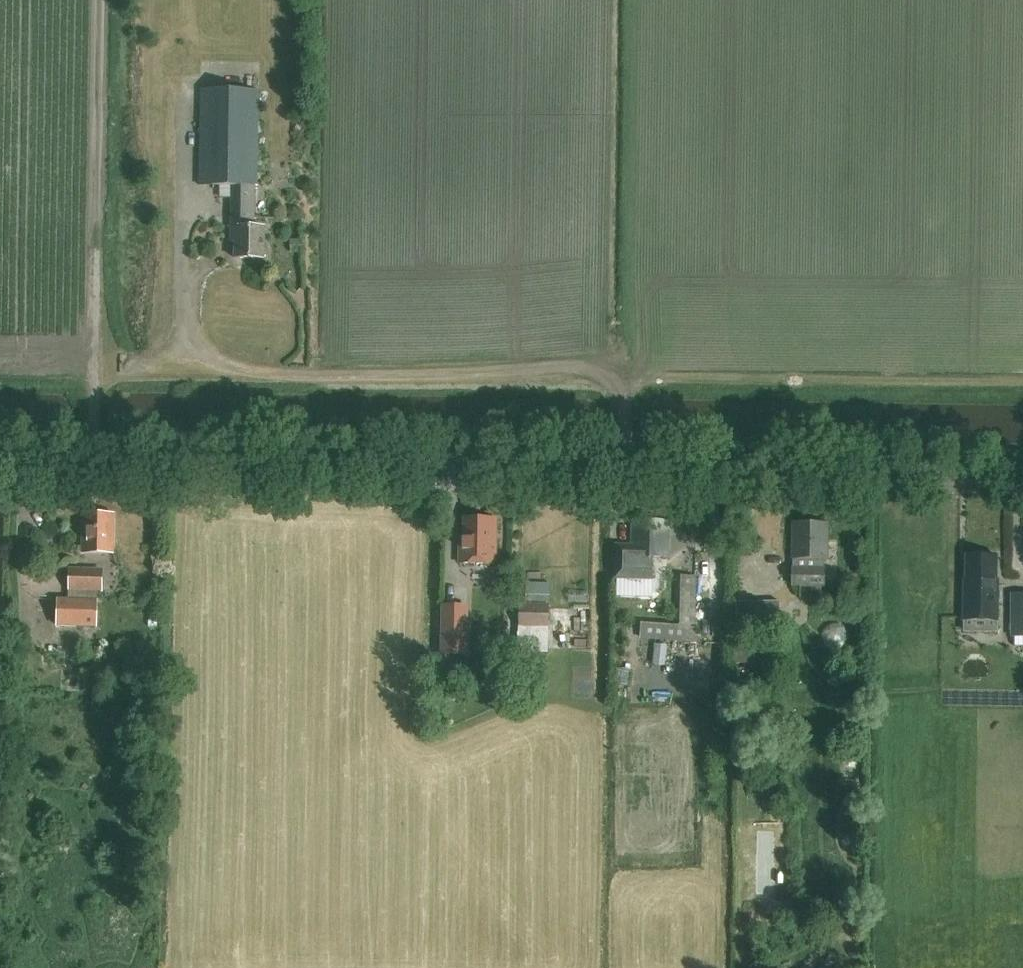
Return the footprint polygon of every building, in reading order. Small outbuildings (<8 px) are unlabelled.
[(258,90),(201,89),(200,186),(232,186),(231,242),(235,242),(235,258),(263,259),(264,227),(244,227),(244,214),(256,214),(258,90)] [(114,514),(83,513),(82,552),(113,552),(114,514)] [(496,519),(464,518),(463,537),(460,537),(459,563),(495,564),(496,519)] [(668,521),(633,521),(632,546),(616,545),(616,578),(651,578),(651,557),(667,557),(668,521)] [(828,524),(792,523),(792,559),(793,559),(792,569),(792,585),(824,586),(824,569),(821,569),(821,560),(827,560),(828,524)] [(997,556),(966,555),(966,578),(964,578),(963,620),(998,620),(998,579),(997,579),(997,556)] [(101,569),(65,569),(65,592),(100,593),(101,569)] [(695,577),(680,576),(678,624),(641,623),(641,639),(693,641),(695,577)] [(95,599),(54,598),(53,626),(93,627),(95,599)] [(545,605),(513,604),(512,650),(544,651),(545,605)] [(463,605),(437,605),(437,654),(462,654),(463,605)] [(741,664),(762,663),(760,636),(740,637),(741,664)]
